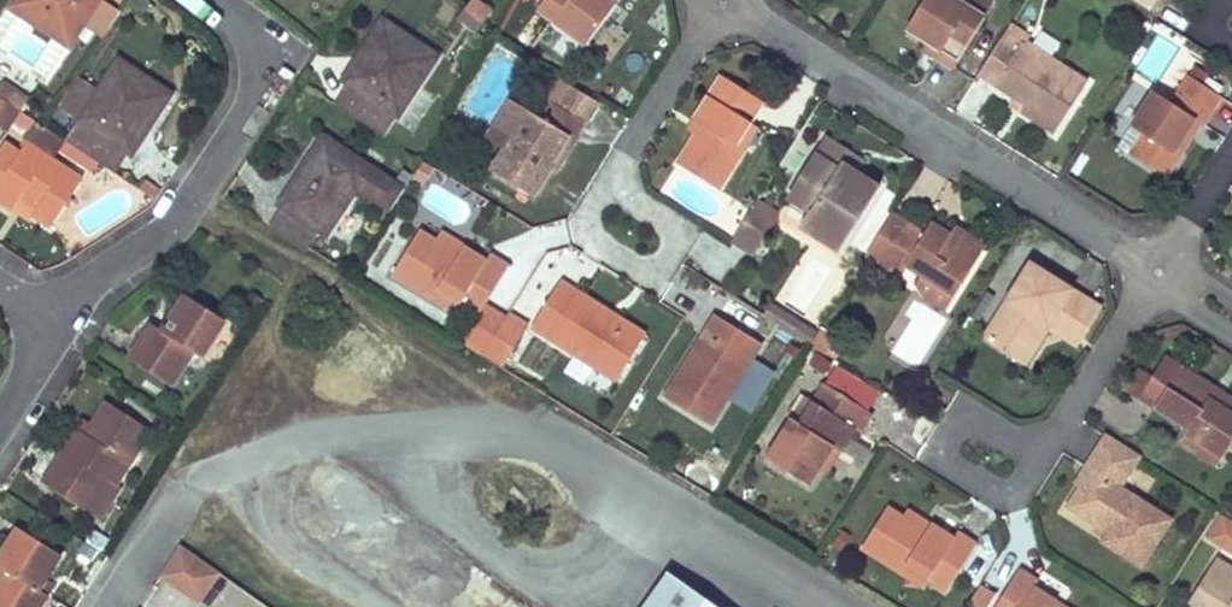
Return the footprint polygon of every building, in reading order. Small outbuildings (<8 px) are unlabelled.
[(0,15),(0,53),(43,81),(78,29),(95,2),(96,0),(10,0),(0,15)] [(462,19),(476,29),(491,10),(477,0),(462,19)] [(534,10),(582,46),(614,3),(611,0),(542,0),(534,10)] [(949,0),(922,0),(903,31),(923,43),(939,53),(934,60),(952,71),(993,6),(984,0),(969,0),(963,9),(949,0)] [(95,2),(78,29),(97,41),(114,15),(95,2)] [(437,56),(386,21),(373,41),(375,44),(349,83),(353,86),(339,108),(382,137),(396,115),(398,115),(437,56)] [(1137,71),(1159,82),(1179,45),(1157,33),(1137,71)] [(1022,50),(1001,37),(975,78),(1012,100),(1022,106),(1017,116),(1051,138),(1085,83),(1023,47),(1022,50)] [(939,53),(923,43),(918,50),(934,60),(939,53)] [(172,94),(120,59),(99,92),(78,77),(61,104),(83,118),(82,121),(84,123),(71,143),(116,172),(127,151),(130,153),(155,112),(159,114),(172,94)] [(1219,97),(1186,75),(1168,104),(1150,93),(1129,128),(1139,134),(1126,156),(1164,181),(1179,157),(1172,151),(1192,121),(1200,126),(1219,97)] [(766,104),(725,79),(698,124),(705,129),(699,138),(681,168),(723,194),(748,153),(740,149),(753,127),(766,104)] [(0,84),(0,96),(2,98),(20,109),(26,99),(1,82),(0,84)] [(601,107),(571,89),(561,107),(556,104),(547,120),(514,100),(490,138),(509,149),(495,172),(535,197),(551,172),(546,169),(578,117),(590,124),(601,107)] [(2,98),(0,102),(0,126),(8,131),(22,110),(20,109),(2,98)] [(1022,106),(1012,100),(1007,109),(1017,116),(1022,106)] [(578,117),(546,169),(551,172),(558,176),(590,124),(578,117)] [(1200,126),(1192,121),(1172,151),(1179,157),(1200,126)] [(705,129),(698,124),(692,135),(699,138),(705,129)] [(37,125),(19,151),(4,141),(0,148),(0,198),(13,206),(22,195),(36,205),(32,211),(51,223),(80,178),(51,159),(62,141),(37,125)] [(761,132),(753,127),(740,149),(748,153),(761,132)] [(404,187),(324,135),(277,205),(326,236),(357,188),(390,208),(404,187)] [(850,157),(826,143),(789,201),(810,215),(800,230),(823,244),(831,231),(847,243),(882,190),(861,177),(845,167),(850,157)] [(866,167),(850,157),(845,167),(861,177),(866,167)] [(425,164),(415,179),(425,185),(435,170),(425,164)] [(778,219),(757,206),(733,246),(752,257),(778,219)] [(923,236),(893,217),(868,257),(900,278),(908,267),(920,275),(956,297),(982,256),(950,236),(931,224),(923,236)] [(987,247),(956,228),(950,236),(982,256),(987,247)] [(847,243),(831,231),(823,244),(839,255),(847,243)] [(443,246),(423,234),(397,278),(437,304),(443,294),(464,307),(482,318),(512,270),(493,259),(489,266),(467,251),(464,258),(443,246)] [(467,251),(446,238),(443,246),(464,258),(467,251)] [(1103,318),(1034,270),(985,345),(1017,369),(1043,330),(1050,334),(1055,327),(1085,347),(1103,318)] [(946,310),(956,297),(920,275),(915,281),(920,296),(946,310)] [(613,318),(562,286),(532,333),(617,387),(645,343),(611,322),(613,318)] [(464,307),(443,294),(437,304),(458,316),(464,307)] [(227,323),(189,298),(166,334),(154,326),(131,360),(174,387),(196,354),(204,359),(227,323)] [(796,322),(774,309),(766,322),(788,335),(796,322)] [(501,371),(527,329),(509,318),(483,360),(501,371)] [(750,342),(716,321),(704,339),(710,343),(691,372),(686,369),(665,402),(712,430),(752,366),(741,360),(750,342)] [(818,336),(796,322),(788,335),(810,349),(818,336)] [(1085,347),(1055,327),(1050,334),(1080,354),(1085,347)] [(1050,334),(1043,330),(1017,369),(1024,374),(1050,334)] [(710,343),(704,339),(686,369),(691,372),(710,343)] [(762,350),(750,342),(741,360),(752,366),(762,350)] [(1164,361),(1150,384),(1138,403),(1187,433),(1178,446),(1197,458),(1202,450),(1220,461),(1231,443),(1231,420),(1208,405),(1215,394),(1164,361)] [(1137,376),(1125,394),(1138,403),(1150,384),(1137,376)] [(870,420),(824,389),(813,408),(799,430),(792,424),(766,464),(807,491),(818,474),(832,452),(840,458),(853,437),(857,439),(870,420)] [(1215,394),(1208,405),(1231,420),(1231,405),(1215,394)] [(813,408),(805,404),(792,424),(799,430),(813,408)] [(156,434),(111,405),(90,437),(83,433),(47,487),(79,509),(92,489),(102,495),(112,482),(120,488),(156,434)] [(1139,460),(1104,438),(1081,473),(1073,486),(1079,490),(1066,509),(1094,526),(1106,534),(1102,540),(1099,545),(1141,569),(1171,524),(1135,500),(1121,490),(1134,469),(1139,460)] [(1220,461),(1202,450),(1197,458),(1215,469),(1220,461)] [(840,458),(832,452),(818,474),(826,480),(840,458)] [(1148,478),(1134,469),(1121,490),(1135,500),(1148,478)] [(120,488),(112,482),(102,495),(92,489),(79,509),(103,526),(125,492),(120,488)] [(1231,553),(1231,516),(1219,509),(1203,537),(1231,553)] [(904,526),(885,514),(861,555),(900,581),(906,573),(927,586),(946,598),(977,550),(957,538),(953,546),(932,532),(927,540),(904,526)] [(932,532),(909,517),(904,526),(927,540),(932,532)] [(1106,534),(1094,526),(1090,532),(1102,540),(1106,534)] [(20,530),(0,562),(0,566),(9,572),(0,586),(0,606),(42,606),(54,588),(46,582),(62,558),(20,530)] [(847,546),(838,541),(830,553),(838,559),(847,546)] [(218,576),(180,550),(163,576),(200,601),(218,576)] [(1214,563),(1187,606),(1231,606),(1231,574),(1214,563)] [(670,573),(645,606),(717,606),(670,573)] [(927,586),(906,573),(900,581),(921,595),(927,586)] [(1014,574),(994,606),(1050,606),(1031,595),(1036,588),(1014,574)] [(981,606),(989,606),(998,592),(981,582),(970,600),(981,606)]
